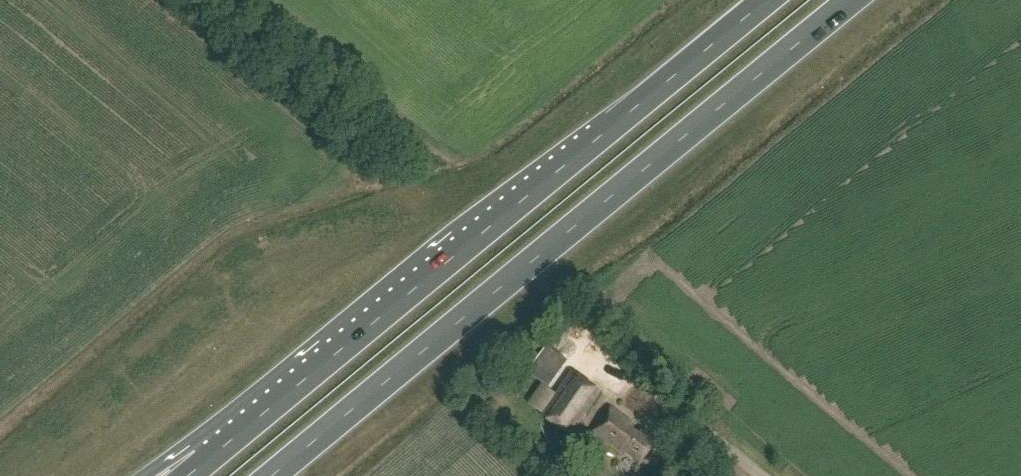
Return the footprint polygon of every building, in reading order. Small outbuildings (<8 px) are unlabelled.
[(602,393),(575,373),(543,416),(570,436),(602,393)] [(631,421),(610,406),(593,431),(625,454),(626,452),(640,462),(639,463),(640,464),(657,440),(641,428),(638,433),(628,426),(631,421)]
